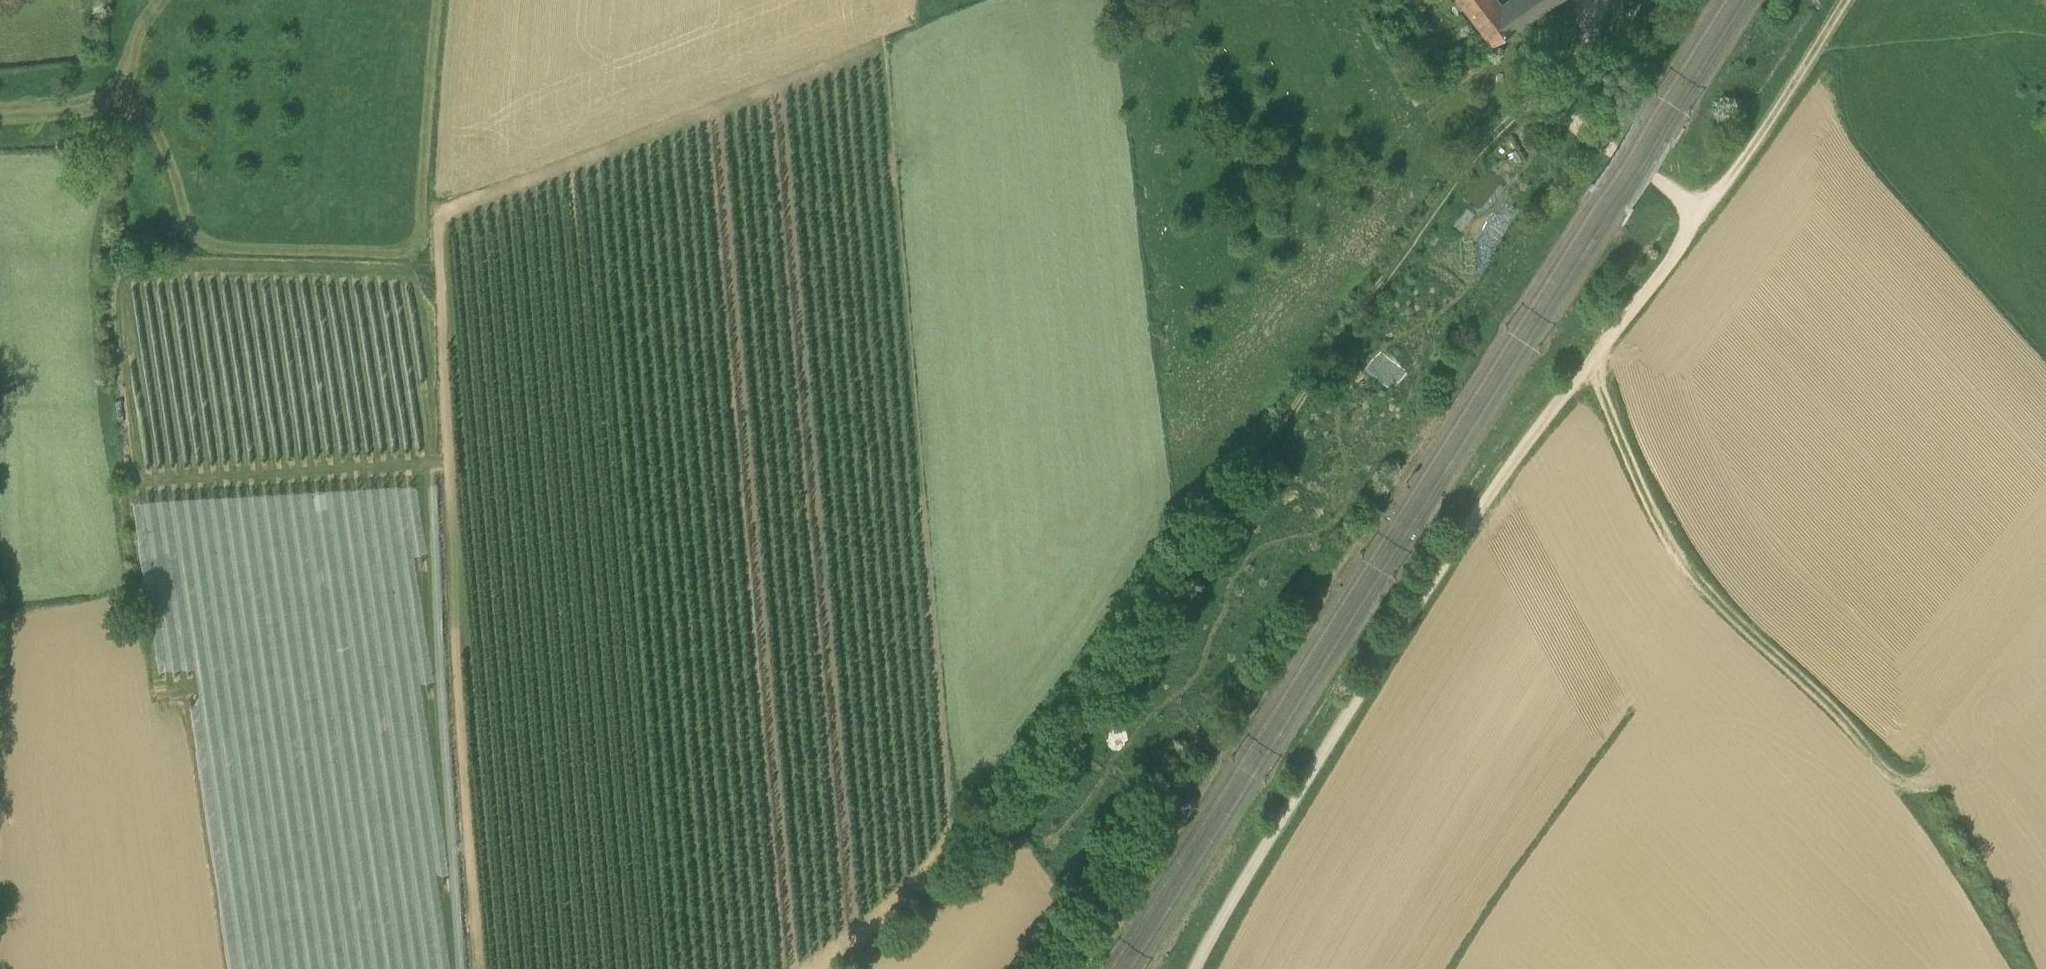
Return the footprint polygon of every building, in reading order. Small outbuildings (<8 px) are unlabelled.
[(1502,2),(1500,0),(1461,0),(1479,24),(1493,43),(1554,0),(1505,0),(1502,2)]
